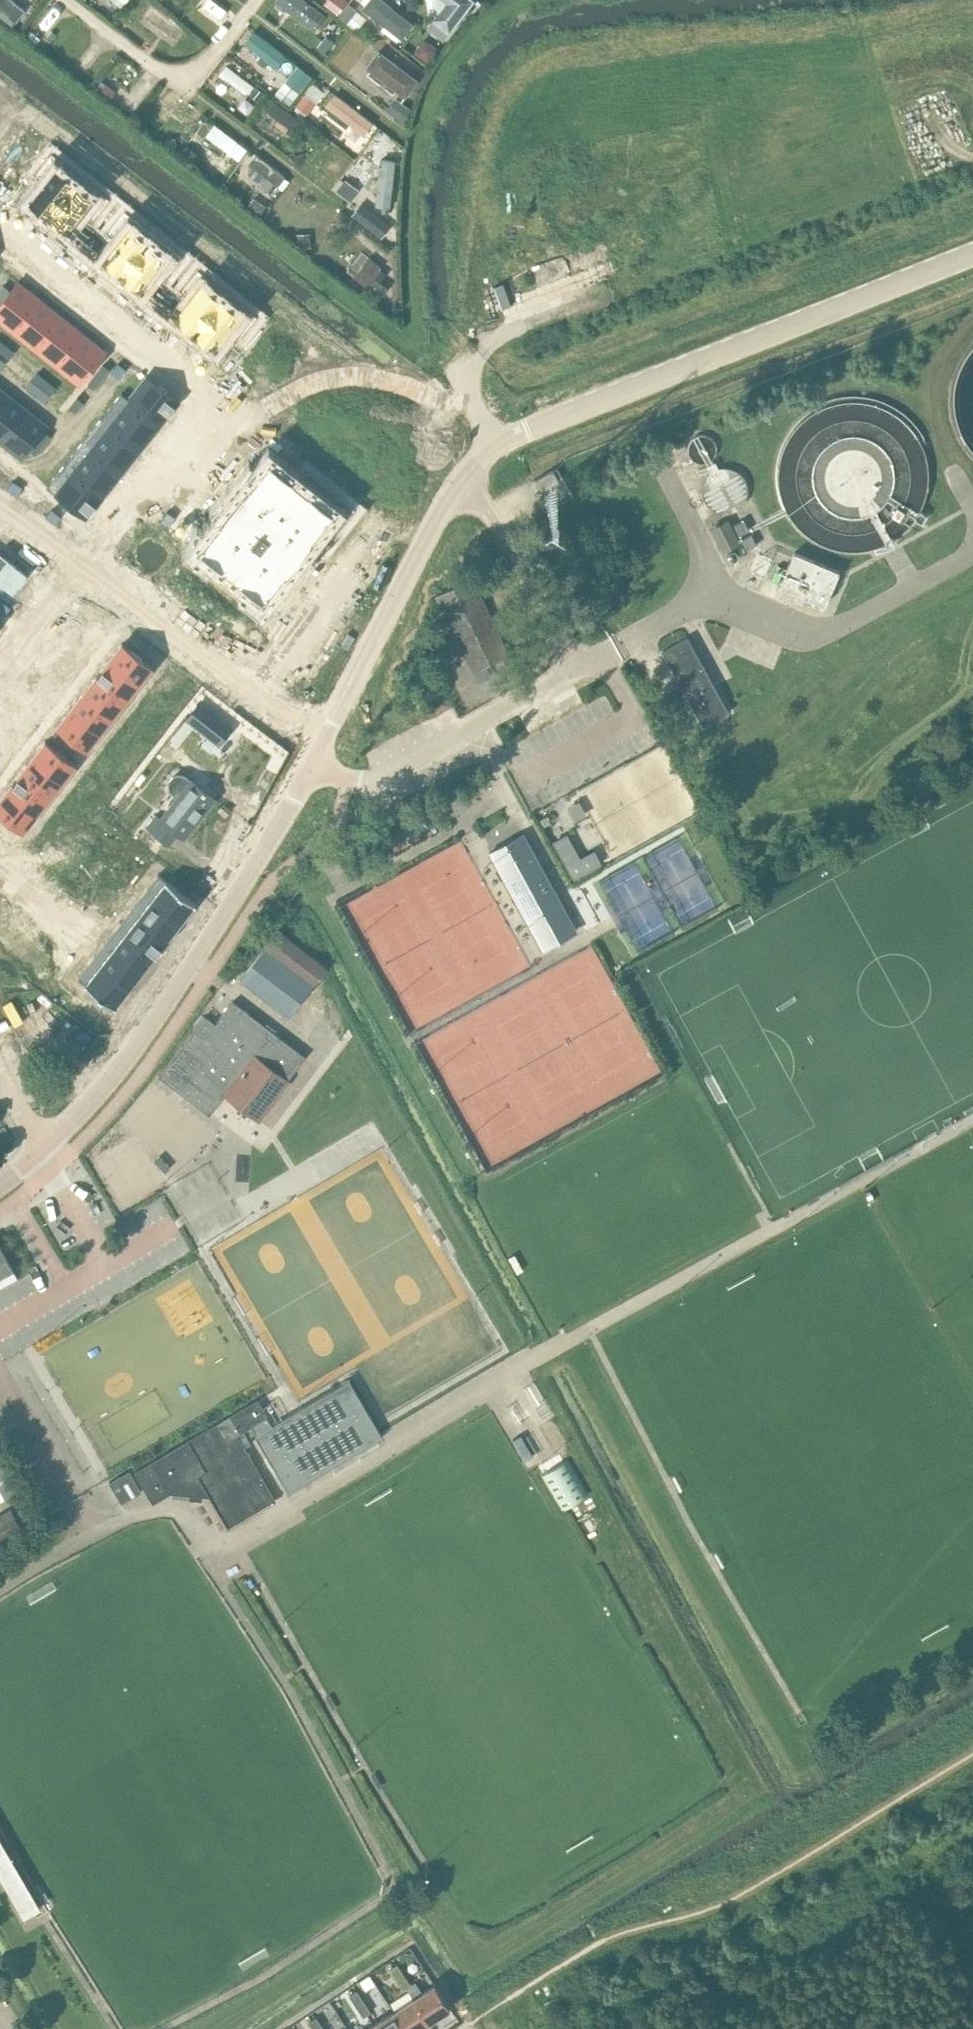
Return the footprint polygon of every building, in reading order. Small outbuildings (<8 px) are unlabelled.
[(442,3),(434,14),(430,19),(449,34),(474,0),(438,0),(442,3)] [(151,8),(142,19),(172,41),(181,30),(151,8)] [(418,80),(378,50),(365,67),(405,97),(406,96),(409,98),(420,83),(418,81),(418,80)] [(228,65),(220,77),(250,99),(258,87),(228,65)] [(169,91),(161,103),(191,125),(199,113),(169,91)] [(411,108),(395,97),(386,109),(405,123),(411,108)] [(274,99),(266,111),(296,133),(304,121),(289,110),(274,99)] [(217,128),(208,139),(238,161),(247,150),(217,128)] [(45,180),(30,200),(48,215),(80,175),(51,152),(35,172),(45,180)] [(254,157),(246,168),(276,190),(284,179),(254,157)] [(80,175),(48,215),(67,230),(83,210),(93,218),(109,198),(80,175)] [(118,238),(103,258),(121,273),(153,233),(125,210),(108,230),(118,238)] [(153,233),(121,273),(125,276),(123,278),(134,287),(136,285),(140,288),(156,268),(166,276),(182,256),(153,233)] [(192,296),(176,316),(194,331),(226,291),(198,268),(182,288),(192,296)] [(15,330),(39,299),(17,281),(10,290),(3,299),(0,303),(0,319),(15,330)] [(0,289),(0,297),(3,299),(10,290),(4,285),(0,289)] [(226,291),(194,331),(213,346),(229,326),(239,334),(255,314),(226,291)] [(39,299),(15,330),(36,347),(61,316),(39,299)] [(61,316),(36,347),(58,365),(83,333),(61,316)] [(83,333),(58,365),(80,382),(105,351),(83,333)] [(0,348),(0,350),(9,357),(14,350),(4,343),(0,348)] [(103,363),(96,373),(102,378),(109,369),(103,363)] [(36,372),(31,378),(41,386),(46,379),(36,372)] [(96,373),(88,382),(95,387),(102,378),(96,373)] [(121,392),(120,393),(159,424),(179,400),(147,375),(129,398),(121,392)] [(31,378),(26,385),(36,392),(41,386),(31,378)] [(46,379),(41,386),(50,393),(55,387),(46,379)] [(41,386),(36,392),(45,400),(50,393),(41,386)] [(0,393),(0,438),(19,414),(24,407),(2,390),(0,393)] [(120,393),(102,416),(141,447),(159,424),(120,393)] [(77,396),(70,406),(76,411),(84,401),(77,396)] [(21,457),(28,448),(36,439),(43,429),(46,425),(24,407),(19,414),(0,438),(0,440),(21,457)] [(102,416),(84,439),(123,470),(141,447),(102,416)] [(43,429),(36,439),(42,444),(49,434),(43,429)] [(36,439),(28,448),(35,453),(42,444),(36,439)] [(84,439),(65,462),(104,493),(123,470),(84,439)] [(198,545),(197,546),(263,599),(264,598),(263,597),(312,538),(324,548),(356,509),(308,470),(298,482),(294,478),(295,477),(269,456),(268,458),(269,459),(247,486),(246,485),(220,518),(221,519),(199,546),(198,545)] [(65,462),(46,486),(85,517),(104,493),(65,462)] [(710,506),(716,511),(724,512),(732,511),(740,508),(745,502),(748,494),(749,486),(747,479),(742,473),(737,468),(729,466),(722,466),(715,468),(709,472),(705,478),(702,485),(702,493),(705,500),(710,506)] [(741,542),(728,518),(710,528),(722,551),(741,542)] [(745,537),(741,539),(746,549),(756,544),(753,537),(751,534),(745,537)] [(791,558),(780,586),(796,593),(795,597),(802,601),(802,599),(804,595),(805,596),(825,604),(838,572),(839,570),(805,556),(794,551),(794,552),(791,558)] [(470,577),(435,595),(453,630),(475,671),(509,653),(470,577)] [(687,637),(663,651),(704,725),(729,711),(687,637)] [(122,643),(109,660),(118,667),(128,675),(138,682),(151,666),(122,643)] [(109,660),(96,676),(98,678),(114,690),(125,698),(138,682),(128,675),(118,667),(109,660)] [(96,676),(83,692),(113,715),(125,698),(114,690),(98,678),(96,676)] [(83,692),(71,708),(100,731),(113,715),(83,692)] [(173,695),(166,704),(172,709),(179,700),(173,695)] [(198,701),(184,719),(207,736),(220,718),(198,701)] [(166,704),(158,714),(165,719),(172,709),(166,704)] [(71,708),(58,725),(87,747),(100,731),(71,708)] [(147,726),(140,735),(146,740),(153,731),(147,726)] [(45,740),(32,757),(36,761),(41,764),(61,780),(74,763),(45,740)] [(140,747),(133,756),(139,761),(146,752),(140,747)] [(32,757),(19,773),(49,796),(61,780),(41,764),(36,761),(32,757)] [(122,772),(114,782),(121,787),(128,777),(122,772)] [(19,773),(7,789),(36,812),(49,796),(19,773)] [(155,814),(146,826),(169,845),(178,833),(185,838),(215,798),(190,779),(185,774),(180,773),(174,774),(170,778),(168,783),(170,789),(173,793),(177,796),(160,818),(155,814)] [(114,782),(107,791),(113,796),(121,787),(114,782)] [(0,798),(0,811),(23,829),(36,812),(7,789),(0,798)] [(442,803),(433,808),(434,811),(439,819),(449,814),(444,806),(442,803)] [(107,808),(100,818),(106,823),(113,813),(107,808)] [(524,831),(487,851),(541,950),(578,930),(524,831)] [(87,837),(80,847),(86,852),(94,842),(87,837)] [(102,843),(94,853),(101,857),(108,848),(102,843)] [(80,847),(72,856),(79,861),(86,852),(80,847)] [(573,854),(563,860),(573,879),(583,873),(601,863),(593,849),(579,857),(577,852),(573,854)] [(94,853),(87,862),(93,867),(101,857),(94,853)] [(158,874),(144,891),(181,920),(194,904),(195,904),(196,903),(158,874)] [(75,877),(68,887),(74,892),(82,882),(75,877)] [(68,887),(60,896),(67,901),(74,892),(68,887)] [(144,891),(131,908),(168,937),(181,920),(144,891)] [(131,908),(118,925),(154,954),(168,937),(131,908)] [(49,911),(41,921),(48,926),(55,916),(49,911)] [(41,921),(34,930),(40,935),(48,926),(41,921)] [(118,925),(104,943),(141,972),(154,954),(118,925)] [(277,928),(264,946),(313,983),(319,976),(323,970),(327,965),(316,957),(290,938),(279,929),(277,928)] [(104,943),(91,959),(128,988),(141,972),(104,943)] [(264,946),(239,979),(289,1016),(313,983),(264,946)] [(91,959),(77,977),(95,991),(93,993),(102,1000),(103,998),(115,1007),(116,1005),(115,1005),(128,988),(91,959)] [(159,1076),(210,1114),(225,1094),(260,1120),(290,1080),(288,1078),(306,1055),(233,1000),(216,1022),(205,1014),(159,1076)] [(18,1276),(0,1243),(0,1286),(18,1276)] [(258,1397),(134,1470),(144,1486),(137,1490),(139,1493),(142,1491),(150,1504),(176,1488),(187,1490),(187,1494),(198,1496),(199,1492),(205,1493),(227,1530),(275,1501),(274,1500),(275,1499),(237,1434),(250,1426),(269,1458),(266,1460),(271,1469),(274,1467),(288,1491),(382,1436),(380,1433),(348,1379),(273,1423),(258,1397)] [(17,1488),(0,1457),(0,1497),(17,1488)] [(542,1475),(541,1475),(561,1509),(569,1504),(587,1493),(569,1463),(567,1460),(549,1471),(542,1475)] [(120,1475),(109,1482),(113,1489),(113,1488),(133,1477),(129,1470),(120,1475)] [(0,1514),(0,1544),(23,1531),(10,1508),(0,1514)] [(22,1917),(39,1907),(0,1840),(0,1880),(22,1917)] [(397,1963),(390,1968),(404,1990),(407,1987),(406,1986),(411,1983),(397,1963)] [(411,1983),(406,1986),(407,1987),(413,1996),(414,1997),(421,2009),(429,2021),(431,2020),(449,2008),(434,1984),(422,1992),(415,1980),(411,1983)] [(363,2016),(371,2011),(357,1989),(353,1983),(349,1986),(353,1992),(349,1994),(363,2016)] [(394,2010),(406,2028),(417,2028),(429,2021),(421,2009),(414,1997),(395,2010),(394,2010)] [(377,2028),(406,2028),(394,2010),(374,2024),(377,2028)] [(324,2028),(316,2016),(313,2018),(309,2021),(314,2028),(322,2028),(324,2028)]
